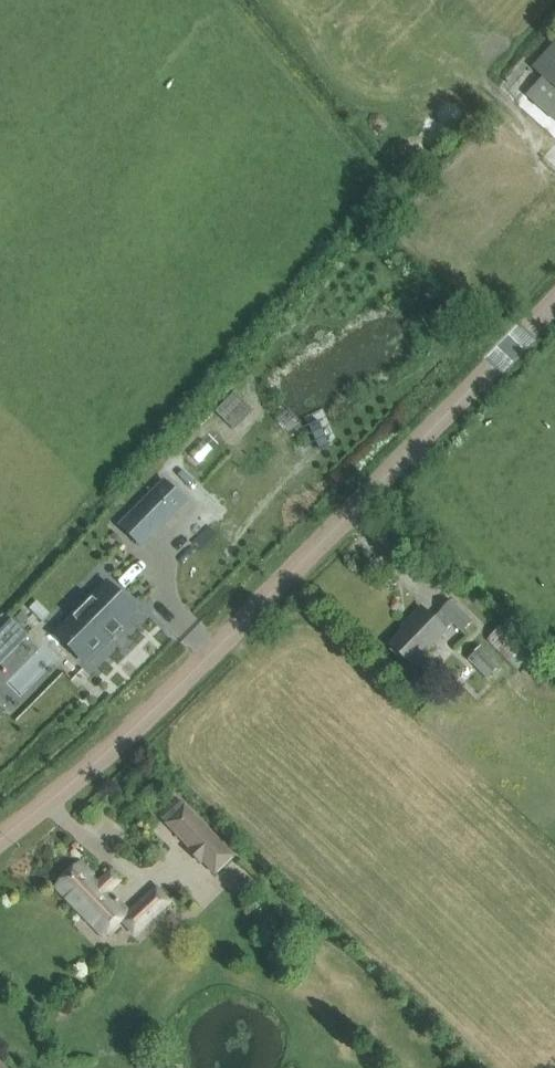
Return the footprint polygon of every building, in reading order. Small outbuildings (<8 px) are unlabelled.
[(531,68),(542,77),(525,95),(526,96),(532,89),(554,110),(554,42),(531,68)] [(216,412),(233,429),(251,410),(234,394),(216,412)] [(319,425),(318,422),(309,426),(319,450),(329,446),(319,425)] [(157,526),(178,504),(156,483),(135,505),(157,526)] [(129,576),(155,604),(196,566),(177,545),(204,520),(186,501),(136,548),(146,560),(129,576)] [(113,637),(111,635),(118,629),(120,631),(121,630),(119,628),(135,611),(107,583),(56,635),(84,663),(110,636),(112,638),(113,637)] [(472,622),(451,602),(433,620),(420,608),(400,628),(402,631),(389,644),(411,666),(453,624),(462,632),(472,622)] [(12,622),(0,634),(0,664),(27,637),(12,622)] [(517,671),(534,657),(502,625),(486,640),(517,671)] [(473,658),(494,678),(508,663),(487,644),(473,658)] [(188,849),(186,851),(201,866),(203,864),(214,876),(234,856),(196,817),(176,836),(188,849)] [(108,892),(120,882),(111,873),(100,883),(80,863),(60,882),(71,894),(66,899),(102,936),(118,921),(133,938),(172,903),(156,885),(127,912),(108,892)]
